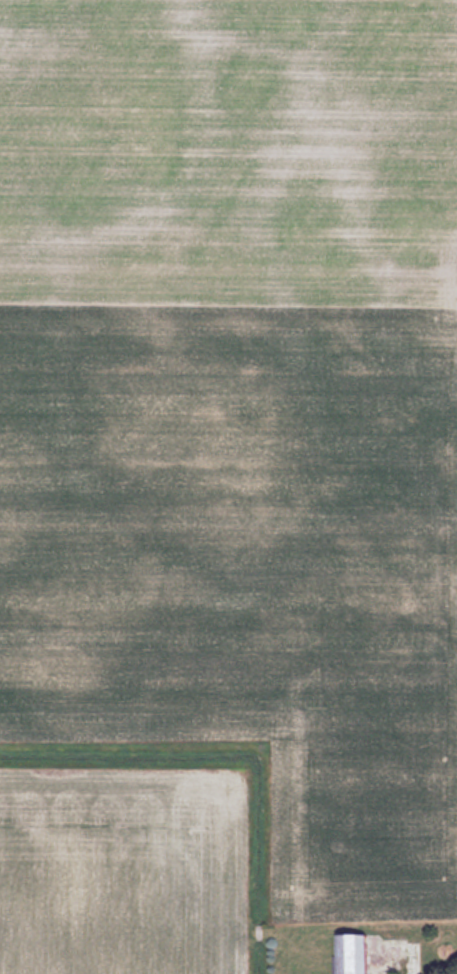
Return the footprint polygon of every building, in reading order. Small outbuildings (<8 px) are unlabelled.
[(343,934),(343,973),(373,973),(373,934),(343,934)] [(422,943),(408,943),(408,973),(422,973),(422,943)]
